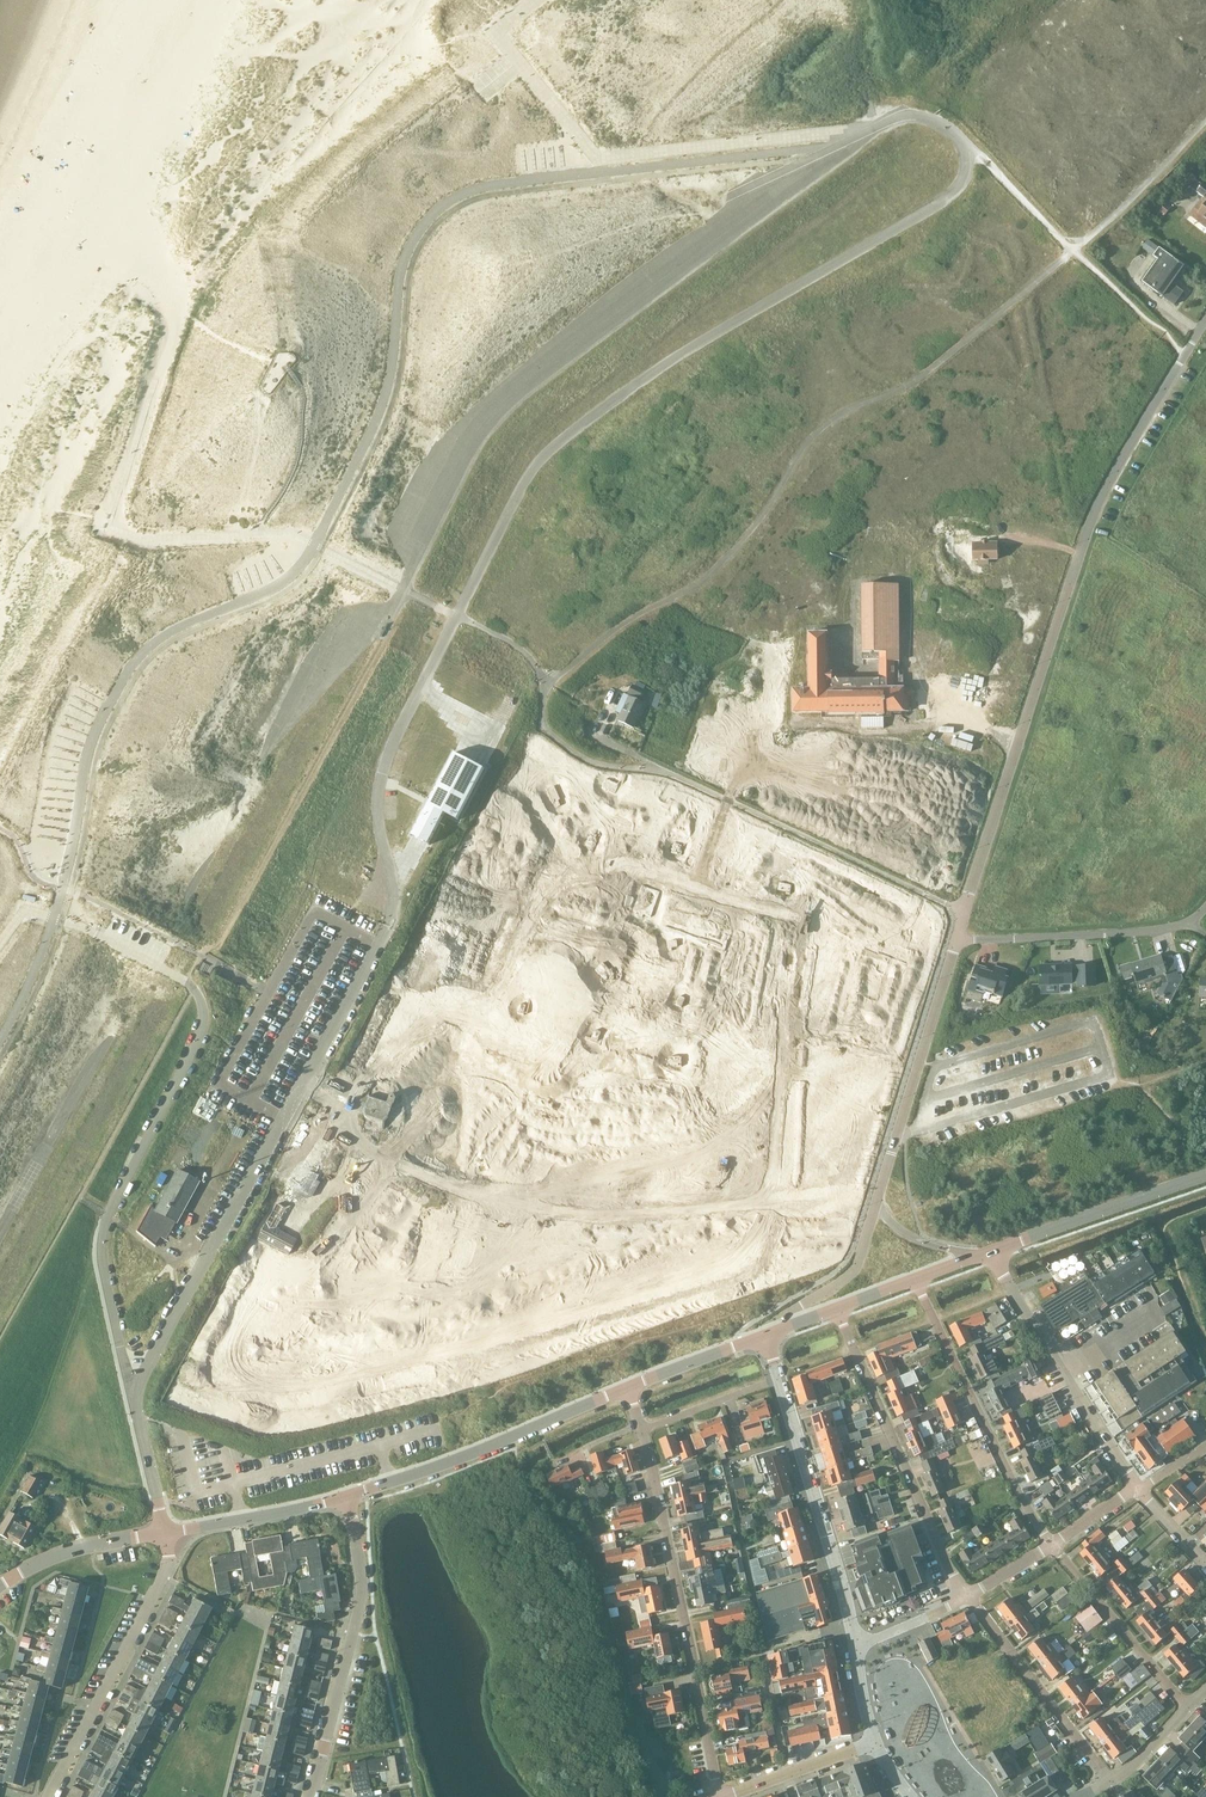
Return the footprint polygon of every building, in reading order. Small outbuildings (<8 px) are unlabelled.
[(1203,183),(1201,185),(1195,180),(1196,178),(1189,172),(1178,186),(1186,192),(1189,187),(1196,192),(1195,193),(1205,201),(1205,186),(1203,183)] [(1162,203),(1157,209),(1164,215),(1170,209),(1162,203)] [(1197,214),(1205,221),(1205,203),(1197,214)] [(1158,260),(1142,282),(1174,305),(1183,292),(1174,286),(1178,280),(1176,278),(1184,267),(1173,259),(1147,240),(1142,248),(1153,257),(1154,257),(1158,260)] [(988,563),(988,560),(997,560),(997,543),(973,543),(973,560),(979,560),(979,564),(988,563)] [(898,676),(898,662),(899,662),(899,585),(861,585),(862,654),(863,654),(863,660),(879,660),(878,680),(832,680),(832,673),(828,673),(828,633),(807,633),(808,689),(792,689),(792,713),(829,712),(829,715),(862,714),(862,729),(883,729),(883,714),(884,714),(884,712),(908,712),(908,697),(912,697),(912,689),(903,689),(894,689),(894,685),(902,685),(902,676),(898,676)] [(632,685),(627,694),(639,700),(644,691),(632,685)] [(645,704),(629,696),(618,721),(633,728),(645,704)] [(536,758),(530,763),(544,778),(552,770),(546,762),(549,759),(553,756),(540,742),(536,745),(533,753),(539,755),(536,758)] [(453,753),(410,835),(429,845),(445,814),(458,821),(485,769),(453,753)] [(525,767),(499,788),(511,805),(519,799),(514,792),(526,784),(532,791),(539,785),(525,767)] [(575,779),(571,789),(596,799),(604,780),(586,773),(582,782),(575,779)] [(625,775),(618,794),(643,805),(647,796),(640,792),(644,783),(625,775)] [(494,796),(475,819),(489,831),(492,827),(491,824),(502,811),(505,812),(508,808),(494,796)] [(541,805),(540,819),(540,823),(546,823),(546,820),(549,820),(549,818),(561,819),(561,820),(565,821),(564,824),(570,824),(570,820),(570,805),(541,805)] [(679,805),(677,809),(677,818),(684,818),(682,822),(679,828),(697,836),(701,825),(693,822),(695,817),(697,813),(679,805)] [(575,822),(573,825),(577,828),(579,825),(582,828),(583,826),(593,832),(592,834),(595,836),(593,839),(597,842),(599,838),(600,839),(608,827),(583,810),(575,822)] [(524,811),(503,832),(513,842),(516,845),(520,841),(518,839),(520,836),(519,835),(527,827),(528,828),(531,826),(533,828),(537,824),(534,822),(534,821),(524,811)] [(732,822),(709,841),(719,852),(722,855),(726,852),(723,849),(726,847),(725,845),(734,838),(735,839),(738,837),(740,839),(744,836),(741,833),(732,822)] [(641,826),(611,828),(612,842),(612,846),(617,846),(617,843),(621,842),(621,840),(632,840),(633,842),(636,842),(636,845),(642,845),(641,841),(642,841),(641,826)] [(662,828),(646,831),(651,851),(667,848),(662,828)] [(469,832),(465,861),(483,863),(484,858),(481,857),(483,840),(486,839),(487,834),(469,832)] [(672,846),(671,850),(676,852),(677,849),(680,850),(681,848),(692,853),(691,855),(694,856),(693,859),(698,861),(699,857),(700,857),(705,844),(677,832),(672,846)] [(766,867),(764,872),(767,874),(781,880),(793,853),(780,847),(777,845),(774,850),(777,852),(776,855),(777,856),(772,866),(771,865),(769,869),(766,867)] [(497,846),(494,876),(509,877),(513,878),(513,872),(510,872),(510,868),(508,868),(510,857),(511,857),(512,853),(515,853),(515,848),(512,848),(497,846)] [(565,864),(558,877),(585,890),(592,877),(591,877),(593,873),(588,871),(587,874),(584,872),(583,874),(572,869),(573,867),(570,866),(571,863),(567,860),(565,864)] [(802,869),(793,888),(808,895),(817,877),(802,869)] [(601,875),(595,876),(596,880),(598,894),(628,890),(625,875),(624,872),(619,872),(620,875),(616,876),(617,878),(605,880),(605,878),(601,878),(601,875)] [(548,875),(539,889),(556,900),(565,887),(548,875)] [(472,876),(464,891),(483,900),(490,885),(472,876)] [(655,884),(649,897),(677,908),(682,894),(684,891),(679,889),(678,892),(674,891),(673,892),(663,888),(663,886),(660,885),(661,882),(656,880),(655,884)] [(692,889),(687,891),(688,894),(688,895),(692,908),(720,900),(716,886),(715,882),(710,884),(711,887),(707,888),(708,890),(697,893),(696,891),(693,892),(692,889)] [(839,884),(823,897),(833,909),(849,896),(839,884)] [(741,887),(727,902),(739,913),(753,898),(741,887)] [(865,890),(853,909),(861,913),(866,906),(878,913),(874,920),(882,925),(894,908),(865,890)] [(620,917),(617,926),(638,933),(649,901),(630,894),(626,904),(634,906),(629,920),(620,917)] [(583,895),(576,916),(585,919),(587,910),(602,915),(599,922),(608,925),(615,905),(583,895)] [(540,911),(538,914),(542,917),(544,915),(547,917),(548,915),(557,922),(556,924),(559,926),(558,928),(562,931),(564,928),(573,916),(548,899),(540,911)] [(434,902),(424,919),(442,929),(456,905),(447,900),(443,907),(434,902)] [(764,904),(752,912),(767,937),(780,930),(780,929),(783,927),(780,923),(778,925),(776,922),(774,923),(768,913),(769,912),(768,909),(770,907),(767,902),(764,905),(764,904)] [(489,904),(487,933),(501,935),(505,935),(505,930),(502,929),(503,926),(501,926),(502,914),(504,914),(504,911),(507,911),(508,906),(504,905),(489,904)] [(663,909),(650,926),(663,936),(676,920),(663,909)] [(700,910),(681,919),(685,928),(692,924),(698,938),(690,942),(694,950),(714,941),(700,910)] [(906,915),(890,928),(900,940),(915,927),(906,915)] [(747,923),(730,934),(738,947),(755,936),(747,923)] [(592,942),(591,945),(597,946),(597,943),(601,943),(601,941),(612,943),(612,945),(616,945),(615,949),(621,949),(621,945),(623,931),(594,927),(592,942)] [(925,931),(918,950),(934,956),(940,936),(925,931)] [(460,938),(451,939),(452,962),(486,959),(485,938),(475,939),(475,947),(461,948),(460,938)] [(502,942),(493,954),(517,972),(525,960),(528,957),(523,954),(521,956),(519,954),(517,956),(508,949),(509,947),(506,945),(508,942),(504,939),(502,942)] [(655,939),(625,940),(626,955),(626,959),(632,958),(631,955),(635,955),(635,953),(647,953),(647,955),(650,954),(651,958),(656,957),(656,954),(655,939)] [(662,955),(659,959),(664,962),(665,959),(668,961),(669,960),(679,966),(678,968),(681,970),(679,973),(683,976),(685,972),(686,973),(694,961),(670,943),(661,955),(662,955)] [(841,943),(820,947),(824,963),(844,959),(841,943)] [(414,947),(406,966),(420,972),(428,953),(414,947)] [(765,949),(757,968),(766,972),(769,965),(783,971),(779,979),(788,983),(796,962),(765,949)] [(536,956),(531,958),(532,962),(536,976),(564,968),(561,954),(560,954),(559,950),(554,951),(555,955),(552,955),(552,957),(541,960),(540,959),(537,960),(536,956)] [(1130,965),(1121,968),(1125,981),(1132,978),(1132,977),(1134,976),(1136,986),(1161,979),(1162,983),(1157,994),(1171,1001),(1182,979),(1181,975),(1182,975),(1184,971),(1180,955),(1172,957),(1161,960),(1160,956),(1130,965)] [(708,982),(707,988),(711,988),(725,991),(730,961),(716,959),(712,959),(711,964),(714,964),(713,968),(715,968),(713,980),(711,979),(711,983),(708,982)] [(862,960),(853,986),(863,989),(866,982),(875,985),(882,966),(862,960)] [(571,961),(561,978),(575,987),(585,970),(571,961)] [(738,965),(730,984),(745,991),(753,972),(738,965)] [(977,966),(967,997),(981,1002),(984,992),(1002,998),(1008,979),(1006,978),(1006,971),(996,967),(994,974),(985,971),(985,968),(977,966)] [(1051,966),(1040,966),(1041,986),(1072,985),(1079,985),(1079,988),(1094,988),(1093,970),(1079,970),(1079,971),(1072,972),(1072,967),(1051,967),(1051,966)] [(488,973),(474,977),(479,997),(494,993),(488,973)] [(813,977),(798,990),(809,1002),(824,988),(813,977)] [(444,980),(438,995),(457,1002),(463,987),(444,980)] [(592,983),(583,983),(585,1006),(619,1003),(617,982),(607,983),(608,991),(593,992),(592,983)] [(629,986),(626,1001),(656,1006),(658,992),(659,988),(654,987),(653,990),(650,990),(649,992),(638,989),(638,987),(635,987),(635,983),(630,983),(629,986)] [(527,984),(518,985),(520,1007),(553,1005),(552,984),(542,985),(543,992),(528,993),(527,984)] [(674,997),(663,1006),(680,1030),(692,1022),(692,1021),(695,1019),(692,1015),(689,1017),(687,1014),(686,1015),(679,1005),(680,1004),(678,1001),(681,999),(678,995),(675,998),(674,997)] [(717,1024),(716,1029),(720,1029),(720,1030),(734,1032),(740,1003),(725,1000),(721,1000),(720,1005),(724,1005),(723,1009),(725,1009),(723,1021),(721,1020),(720,1024),(717,1024)] [(744,1001),(744,1023),(777,1024),(778,1003),(768,1003),(768,1011),(753,1010),(753,1001),(744,1001)] [(843,1019),(836,1022),(842,1040),(853,1036),(850,1027),(855,1025),(860,1024),(853,1005),(848,1007),(842,1013),(847,1017),(843,1019)] [(797,1013),(793,1029),(813,1034),(817,1018),(797,1013)] [(525,1020),(521,1040),(549,1045),(551,1035),(543,1033),(545,1023),(525,1020)] [(466,1032),(450,1035),(454,1055),(470,1051),(466,1032)] [(504,1034),(487,1034),(487,1054),(504,1054),(504,1034)] [(674,1035),(664,1048),(680,1061),(690,1048),(674,1035)] [(570,1037),(558,1053),(572,1063),(584,1046),(570,1037)] [(437,1047),(420,1049),(423,1069),(439,1067),(437,1047)] [(517,1066),(516,1070),(521,1071),(522,1068),(526,1069),(526,1067),(537,1070),(537,1072),(540,1073),(540,1076),(545,1077),(546,1074),(550,1060),(521,1052),(517,1066)] [(614,1054),(594,1056),(595,1071),(615,1069),(614,1054)] [(772,1078),(767,1087),(786,1097),(801,1067),(781,1056),(777,1065),(785,1069),(779,1082),(772,1078)] [(755,1060),(739,1060),(739,1080),(755,1080),(755,1060)] [(823,1066),(818,1080),(837,1087),(842,1072),(823,1066)] [(707,1080),(707,1094),(737,1094),(736,1079),(736,1075),(731,1076),(731,1079),(727,1079),(727,1081),(716,1081),(716,1079),(712,1079),(712,1075),(707,1076),(707,1080)] [(451,1093),(448,1097),(451,1100),(450,1100),(461,1110),(481,1088),(471,1078),(468,1076),(464,1079),(466,1082),(464,1084),(465,1086),(457,1094),(456,1093),(454,1095),(451,1093)] [(491,1104),(487,1108),(501,1120),(520,1098),(507,1086),(503,1090),(505,1092),(493,1105),(491,1104)] [(629,1117),(628,1122),(631,1123),(646,1126),(652,1097),(638,1094),(634,1093),(633,1099),(636,1099),(635,1103),(637,1103),(634,1115),(633,1114),(632,1118),(629,1117)] [(368,1097),(363,1109),(365,1118),(378,1122),(379,1133),(384,1133),(383,1121),(384,1121),(387,1118),(395,1095),(393,1094),(391,1094),(388,1095),(385,1103),(368,1097)] [(817,1094),(807,1107),(823,1119),(833,1106),(817,1094)] [(702,1096),(687,1103),(695,1122),(710,1115),(702,1096)] [(769,1107),(769,1115),(775,1115),(774,1119),(770,1126),(788,1134),(793,1124),(784,1119),(787,1115),(789,1111),(772,1102),(769,1107)] [(597,1105),(583,1117),(591,1128),(606,1116),(597,1105)] [(425,1126),(422,1130),(425,1132),(436,1141),(455,1118),(443,1109),(440,1107),(437,1111),(439,1113),(437,1116),(439,1117),(431,1126),(430,1125),(428,1128),(425,1126)] [(466,1131),(462,1135),(476,1147),(496,1125),(482,1113),(479,1117),(480,1119),(469,1132),(466,1131)] [(557,1121),(548,1131),(562,1143),(571,1133),(557,1121)] [(730,1127),(712,1137),(719,1150),(737,1140),(730,1127)] [(628,1152),(626,1157),(630,1158),(644,1162),(652,1133),(638,1129),(635,1128),(633,1133),(636,1134),(635,1138),(637,1138),(634,1149),(632,1149),(631,1152),(628,1152)] [(673,1132),(654,1141),(658,1150),(665,1146),(671,1160),(663,1164),(667,1172),(687,1162),(673,1132)] [(313,1140),(273,1215),(290,1225),(331,1149),(313,1140)] [(388,1154),(384,1157),(386,1161),(394,1172),(419,1155),(410,1143),(408,1140),(403,1143),(405,1146),(402,1148),(403,1149),(394,1156),(393,1155),(390,1157),(388,1154)] [(441,1158),(438,1162),(451,1174),(471,1152),(458,1140),(454,1144),(456,1146),(444,1159),(441,1158)] [(537,1143),(527,1153),(541,1165),(551,1155),(537,1143)] [(590,1153),(590,1166),(609,1167),(609,1154),(590,1153)] [(516,1165),(507,1175),(521,1187),(530,1177),(516,1165)] [(344,1188),(341,1191),(343,1194),(353,1205),(374,1183),(364,1173),(361,1171),(358,1174),(360,1177),(357,1179),(359,1180),(350,1189),(349,1187),(346,1190),(344,1188)] [(402,1189),(398,1192),(409,1206),(432,1188),(421,1174),(417,1177),(418,1180),(405,1191),(402,1189)] [(587,1176),(580,1187),(597,1197),(604,1185),(587,1176)] [(668,1186),(665,1201),(685,1206),(688,1191),(668,1186)] [(496,1187),(487,1197),(501,1210),(510,1200),(496,1187)] [(571,1198),(562,1209),(576,1221),(585,1211),(571,1198)] [(327,1219),(323,1223),(326,1225),(337,1235),(357,1212),(346,1203),(345,1203),(342,1200),(339,1204),(341,1206),(339,1209),(341,1210),(333,1219),(332,1218),(329,1221),(327,1219)] [(365,1226),(361,1230),(375,1242),(394,1219),(380,1207),(377,1211),(379,1214),(368,1227),(365,1226)] [(474,1210),(463,1218),(475,1233),(485,1225),(474,1210)] [(779,1210),(773,1230),(788,1234),(794,1215),(779,1210)] [(660,1217),(644,1240),(652,1246),(657,1240),(665,1246),(676,1230),(660,1217)] [(554,1218),(546,1228),(560,1240),(569,1230),(554,1218)] [(703,1224),(687,1227),(691,1247),(707,1244),(703,1224)] [(450,1228),(439,1236),(451,1251),(462,1243),(450,1228)] [(305,1255),(303,1260),(306,1262),(318,1270),(334,1244),(321,1237),(318,1235),(315,1239),(318,1241),(316,1244),(317,1245),(311,1255),(310,1254),(308,1257),(305,1255)] [(259,1238),(252,1253),(270,1262),(278,1247),(259,1238)] [(338,1258),(334,1262),(348,1274),(367,1251),(353,1239),(350,1243),(352,1246),(341,1259),(338,1258)] [(535,1240),(527,1251),(541,1263),(550,1253),(535,1240)] [(1062,1293),(1040,1306),(1054,1328),(1061,1330),(1080,1318),(1081,1320),(1086,1328),(1102,1318),(1097,1310),(1105,1304),(1108,1302),(1110,1305),(1119,1300),(1132,1292),(1130,1289),(1141,1282),(1143,1285),(1157,1276),(1163,1273),(1156,1263),(1150,1266),(1143,1254),(1139,1249),(1126,1258),(1130,1263),(1093,1286),(1090,1280),(1090,1279),(1088,1280),(1084,1271),(1063,1283),(1058,1274),(1052,1277),(1057,1286),(1058,1285),(1062,1293)] [(422,1251),(413,1262),(428,1274),(436,1264),(422,1251)] [(1160,1260),(1156,1263),(1163,1273),(1165,1271),(1160,1260)] [(286,1287),(283,1292),(287,1294),(299,1301),(315,1276),(302,1268),(299,1266),(296,1271),(299,1273),(297,1276),(298,1277),(292,1287),(291,1286),(289,1289),(286,1287)] [(478,1269),(464,1269),(464,1288),(478,1288),(478,1269)] [(494,1269),(494,1288),(508,1288),(508,1269),(494,1269)] [(240,1270),(237,1285),(257,1289),(260,1274),(240,1270)] [(322,1297),(319,1302),(336,1310),(349,1283),(332,1275),(330,1280),(332,1282),(325,1298),(322,1297)] [(1052,1283),(1040,1290),(1044,1297),(1056,1291),(1052,1283)] [(1168,1290),(1159,1296),(1165,1305),(1174,1299),(1168,1290)] [(654,1292),(651,1313),(666,1315),(669,1295),(654,1292)] [(222,1294),(214,1326),(235,1331),(237,1322),(229,1320),(233,1306),(242,1308),(244,1299),(222,1294)] [(433,1307),(428,1321),(455,1332),(461,1319),(461,1318),(462,1315),(457,1313),(456,1316),(453,1314),(452,1316),(441,1312),(442,1310),(439,1309),(440,1306),(435,1304),(434,1307),(433,1307)] [(968,1343),(970,1348),(982,1342),(979,1335),(971,1339),(967,1329),(986,1322),(985,1320),(989,1319),(995,1329),(1007,1322),(996,1304),(982,1312),(962,1320),(962,1321),(950,1326),(960,1347),(968,1343)] [(376,1306),(359,1317),(368,1331),(385,1320),(376,1306)] [(1165,1306),(1160,1308),(1165,1316),(1169,1313),(1165,1306)] [(406,1321),(399,1321),(400,1341),(412,1340),(411,1331),(416,1330),(421,1330),(420,1311),(415,1311),(408,1315),(411,1321),(406,1321)] [(609,1324),(589,1330),(594,1346),(614,1340),(609,1324)] [(298,1330),(293,1345),(313,1351),(318,1335),(298,1330)] [(1092,1386),(1115,1421),(1117,1419),(1124,1430),(1126,1429),(1137,1421),(1158,1407),(1171,1398),(1197,1381),(1180,1356),(1186,1352),(1173,1332),(1125,1364),(1132,1374),(1123,1380),(1116,1370),(1092,1386)] [(884,1374),(884,1375),(887,1381),(901,1375),(898,1368),(896,1369),(891,1358),(917,1349),(916,1347),(921,1346),(916,1333),(912,1335),(911,1334),(878,1346),(880,1351),(868,1356),(877,1377),(884,1374)] [(1001,1334),(982,1342),(970,1348),(974,1356),(971,1358),(977,1371),(975,1372),(978,1380),(981,1379),(981,1380),(985,1378),(987,1383),(1000,1377),(993,1359),(987,1361),(985,1357),(992,1354),(989,1350),(1005,1342),(1001,1334)] [(202,1344),(199,1354),(226,1363),(232,1343),(213,1337),(210,1347),(202,1344)] [(355,1349),(346,1351),(352,1373),(384,1364),(379,1344),(370,1347),(372,1354),(357,1358),(355,1349)] [(246,1354),(243,1374),(258,1376),(261,1356),(246,1354)] [(294,1357),(275,1358),(276,1379),(304,1376),(303,1366),(295,1367),(294,1357)] [(425,1357),(424,1378),(452,1380),(452,1369),(445,1369),(445,1359),(425,1357)] [(484,1357),(468,1358),(469,1378),(486,1377),(484,1357)] [(929,1357),(919,1361),(922,1367),(931,1363),(929,1357)] [(842,1359),(807,1372),(807,1374),(792,1379),(800,1405),(816,1400),(811,1384),(846,1371),(842,1359)] [(1014,1370),(1000,1377),(987,1383),(991,1390),(987,1392),(998,1414),(1001,1412),(1004,1417),(1013,1412),(1011,1408),(1010,1408),(999,1387),(1009,1383),(1010,1384),(1026,1375),(1029,1381),(1041,1375),(1033,1360),(1014,1370)] [(408,1371),(392,1376),(398,1396),(414,1391),(408,1371)] [(905,1398),(901,1390),(919,1382),(914,1371),(912,1372),(887,1382),(892,1393),(888,1394),(898,1417),(902,1415),(905,1422),(920,1416),(913,1398),(906,1397),(905,1398)] [(842,1391),(838,1381),(831,1384),(835,1393),(842,1391)] [(937,1400),(939,1407),(952,1402),(959,1399),(956,1392),(937,1400)] [(1052,1393),(1049,1394),(1039,1400),(1044,1409),(1048,1419),(1061,1413),(1052,1393)] [(764,1433),(761,1421),(771,1418),(766,1402),(747,1408),(751,1421),(742,1424),(746,1439),(764,1433)] [(846,1426),(844,1419),(834,1422),(832,1413),(841,1410),(838,1402),(815,1409),(817,1415),(811,1417),(816,1434),(836,1428),(836,1429),(846,1426)] [(952,1402),(939,1407),(948,1430),(962,1424),(952,1402)] [(1156,1429),(1168,1421),(1180,1412),(1174,1402),(1161,1411),(1150,1419),(1156,1429)] [(935,1409),(920,1416),(905,1422),(908,1429),(904,1430),(915,1456),(919,1455),(922,1463),(932,1458),(939,1455),(948,1451),(956,1447),(953,1440),(953,1439),(946,1442),(939,1445),(936,1438),(929,1421),(938,1417),(935,1409)] [(1013,1412),(1004,1417),(1008,1425),(1004,1427),(1015,1448),(1027,1442),(1016,1421),(1018,1420),(1013,1412)] [(1070,1413),(1056,1421),(1061,1430),(1075,1423),(1070,1413)] [(700,1432),(691,1436),(696,1450),(706,1446),(703,1439),(717,1434),(720,1441),(719,1442),(724,1453),(732,1450),(728,1438),(729,1438),(726,1431),(721,1418),(698,1426),(700,1432)] [(1126,1438),(1124,1439),(1131,1450),(1133,1448),(1138,1454),(1135,1456),(1141,1463),(1143,1462),(1148,1469),(1185,1443),(1195,1436),(1184,1419),(1183,1419),(1178,1423),(1175,1419),(1169,1423),(1151,1436),(1149,1433),(1154,1430),(1147,1420),(1140,1425),(1129,1433),(1125,1436),(1126,1438)] [(1137,1421),(1126,1429),(1129,1433),(1140,1425),(1137,1421)] [(836,1428),(816,1434),(822,1452),(841,1446),(842,1446),(862,1439),(860,1431),(845,1436),(845,1437),(840,1439),(836,1429),(836,1428)] [(682,1461),(693,1457),(687,1441),(678,1444),(674,1435),(660,1440),(667,1459),(681,1454),(682,1461)] [(960,1437),(953,1440),(956,1447),(964,1444),(960,1437)] [(853,1461),(873,1455),(871,1447),(850,1453),(851,1456),(848,1457),(847,1452),(844,1453),(842,1446),(841,1446),(822,1452),(827,1469),(853,1461)] [(1043,1476),(1033,1455),(1034,1455),(1030,1446),(1020,1451),(1024,1459),(1020,1461),(1031,1482),(1034,1481),(1038,1488),(1050,1479),(1046,1474),(1043,1476)] [(620,1455),(613,1457),(615,1465),(623,1463),(624,1466),(625,1466),(628,1475),(641,1471),(634,1450),(620,1454),(620,1455)] [(776,1450),(754,1456),(759,1474),(764,1475),(768,1476),(769,1475),(771,1483),(772,1485),(779,1482),(777,1478),(781,1477),(779,1472),(786,1470),(781,1456),(778,1457),(776,1451),(776,1450)] [(616,1469),(615,1465),(613,1457),(605,1459),(603,1451),(590,1455),(596,1474),(608,1471),(608,1472),(616,1469)] [(939,1455),(932,1458),(922,1463),(927,1473),(923,1475),(933,1497),(945,1491),(953,1488),(939,1455)] [(1096,1475),(1085,1483),(1093,1494),(1112,1480),(1104,1470),(1105,1469),(1097,1458),(1088,1464),(1096,1475)] [(686,1473),(699,1469),(696,1459),(683,1464),(686,1473)] [(854,1476),(855,1479),(852,1480),(849,1469),(855,1467),(853,1461),(827,1469),(827,1470),(825,1471),(829,1486),(832,1485),(832,1487),(837,1485),(839,1491),(853,1487),(876,1481),(872,1470),(854,1476)] [(561,1483),(561,1485),(584,1474),(581,1467),(571,1472),(568,1465),(547,1475),(553,1487),(561,1483)] [(765,1485),(764,1486),(766,1492),(768,1493),(774,1491),(777,1499),(771,1501),(773,1508),(790,1502),(789,1496),(788,1495),(793,1494),(793,1492),(795,1490),(793,1486),(790,1485),(788,1477),(786,1470),(779,1472),(781,1477),(777,1478),(779,1482),(772,1485),(771,1483),(767,1484),(765,1485)] [(705,1488),(705,1486),(691,1488),(690,1481),(700,1479),(699,1471),(682,1475),(683,1482),(672,1485),(675,1501),(707,1494),(705,1488)] [(1068,1479),(1062,1471),(1053,1477),(1059,1485),(1068,1479)] [(1175,1503),(1173,1504),(1179,1511),(1181,1509),(1182,1510),(1195,1498),(1201,1506),(1205,1501),(1205,1481),(1198,1489),(1191,1481),(1185,1474),(1185,1475),(1166,1492),(1175,1503)] [(41,1483),(30,1477),(21,1492),(32,1499),(41,1483)] [(1055,1489),(1060,1486),(1059,1485),(1053,1477),(1050,1479),(1038,1488),(1046,1498),(1056,1491),(1055,1489)] [(743,1478),(733,1481),(735,1490),(745,1488),(743,1478)] [(591,1506),(609,1499),(603,1481),(585,1487),(591,1506)] [(635,1482),(622,1486),(625,1496),(638,1492),(635,1482)] [(1085,1483),(1067,1496),(1075,1507),(1093,1494),(1085,1483)] [(716,1485),(705,1488),(707,1494),(718,1492),(716,1485)] [(888,1495),(881,1497),(879,1489),(863,1494),(866,1502),(859,1504),(853,1487),(839,1491),(841,1499),(837,1500),(842,1516),(890,1501),(888,1495)] [(967,1490),(957,1494),(958,1498),(959,1500),(970,1495),(967,1490)] [(695,1504),(708,1501),(707,1494),(675,1501),(679,1517),(684,1515),(686,1522),(705,1518),(703,1510),(696,1512),(695,1504)] [(1059,1502),(1053,1494),(1042,1502),(1048,1510),(1048,1509),(1056,1520),(1075,1507),(1067,1496),(1059,1502)] [(953,1506),(951,1502),(949,1497),(939,1502),(943,1510),(939,1511),(948,1533),(961,1528),(952,1506),(953,1506)] [(626,1498),(610,1502),(616,1529),(645,1523),(643,1516),(644,1516),(642,1502),(627,1505),(626,1498)] [(894,1515),(890,1501),(842,1516),(846,1532),(852,1531),(854,1538),(867,1534),(863,1517),(870,1515),(870,1514),(877,1512),(879,1520),(894,1515)] [(773,1508),(767,1510),(770,1521),(779,1518),(783,1532),(803,1526),(797,1508),(793,1509),(791,1502),(790,1502),(773,1508)] [(1023,1526),(1024,1525),(1015,1510),(1006,1516),(1015,1530),(1004,1537),(1011,1549),(1030,1537),(1023,1526)] [(12,1542),(11,1543),(23,1549),(35,1527),(24,1520),(23,1522),(17,1519),(18,1517),(8,1512),(0,1528),(0,1535),(12,1542)] [(681,1530),(685,1545),(724,1537),(722,1529),(700,1533),(699,1527),(706,1525),(705,1518),(686,1522),(687,1528),(681,1530)] [(988,1532),(982,1523),(980,1525),(978,1522),(970,1527),(972,1529),(977,1538),(988,1532)] [(1130,1522),(1123,1527),(1127,1532),(1134,1527),(1130,1522)] [(803,1526),(783,1532),(788,1549),(808,1543),(803,1526)] [(865,1589),(857,1594),(859,1600),(857,1601),(862,1614),(872,1610),(873,1611),(883,1607),(883,1609),(889,1607),(895,1605),(894,1605),(900,1603),(899,1602),(910,1597),(909,1596),(920,1592),(918,1588),(926,1585),(925,1583),(917,1561),(923,1558),(911,1528),(889,1536),(902,1573),(889,1576),(880,1548),(883,1547),(879,1538),(879,1536),(855,1545),(859,1554),(854,1556),(865,1589)] [(977,1538),(972,1529),(961,1536),(965,1542),(967,1541),(970,1547),(979,1542),(977,1538)] [(1080,1553),(1090,1565),(1101,1556),(1094,1547),(1106,1537),(1100,1529),(1082,1543),(1086,1548),(1080,1553)] [(1133,1530),(1117,1544),(1121,1550),(1138,1536),(1133,1530)] [(1116,1531),(1109,1536),(1115,1544),(1121,1539),(1116,1531)] [(773,1534),(759,1539),(762,1548),(776,1544),(773,1534)] [(280,1541),(280,1536),(251,1541),(252,1542),(244,1543),(246,1553),(251,1583),(253,1592),(283,1586),(287,1573),(282,1547),(281,1543),(282,1543),(282,1541),(280,1541)] [(695,1569),(713,1565),(710,1552),(733,1547),(731,1536),(724,1537),(685,1545),(688,1561),(693,1560),(695,1569)] [(991,1560),(1011,1549),(1004,1537),(984,1549),(991,1560)] [(306,1557),(309,1578),(323,1576),(317,1539),(288,1544),(288,1546),(282,1547),(287,1573),(294,1572),(297,1567),(296,1559),(306,1557)] [(655,1567),(650,1545),(635,1548),(635,1549),(622,1552),(621,1548),(617,1549),(616,1542),(598,1546),(600,1554),(605,1553),(607,1565),(624,1561),(624,1560),(636,1558),(639,1570),(655,1567)] [(808,1543),(788,1549),(794,1567),(814,1561),(808,1543)] [(1167,1544),(1163,1547),(1168,1553),(1172,1550),(1167,1544)] [(972,1572),(991,1560),(984,1549),(973,1555),(968,1548),(959,1553),(964,1562),(965,1561),(972,1572)] [(780,1552),(761,1557),(764,1566),(782,1560),(780,1552)] [(1123,1575),(1143,1557),(1138,1552),(1126,1562),(1121,1557),(1114,1564),(1105,1552),(1101,1556),(1090,1565),(1100,1577),(1106,1572),(1111,1577),(1118,1569),(1123,1575)] [(242,1571),(244,1584),(251,1583),(246,1553),(239,1555),(239,1553),(210,1558),(216,1596),(230,1594),(227,1572),(241,1570),(241,1571),(242,1571)] [(1182,1554),(1178,1557),(1183,1563),(1187,1560),(1182,1554)] [(713,1565),(695,1569),(697,1576),(691,1577),(694,1592),(718,1587),(713,1565)] [(761,1570),(752,1573),(755,1586),(765,1583),(761,1570)] [(1189,1596),(1200,1587),(1200,1586),(1185,1570),(1174,1580),(1189,1596)] [(321,1590),(324,1605),(322,1605),(324,1613),(315,1614),(316,1618),(324,1622),(334,1621),(333,1611),(340,1610),(338,1603),(340,1602),(335,1574),(329,1575),(329,1574),(327,1574),(327,1575),(323,1576),(309,1578),(298,1580),(300,1594),(321,1590)] [(621,1584),(637,1581),(635,1574),(620,1577),(621,1584)] [(818,1626),(833,1622),(818,1574),(803,1579),(757,1593),(762,1618),(769,1641),(818,1626)] [(1118,1576),(1107,1585),(1117,1597),(1128,1588),(1118,1576)] [(69,1586),(66,1596),(66,1598),(84,1603),(88,1588),(70,1583),(71,1582),(60,1579),(59,1584),(69,1586)] [(609,1579),(602,1581),(603,1588),(610,1587),(609,1579)] [(642,1612),(642,1613),(648,1612),(648,1614),(664,1610),(659,1587),(651,1588),(649,1579),(637,1581),(621,1584),(615,1585),(616,1586),(605,1588),(606,1592),(614,1590),(615,1593),(617,1593),(619,1602),(639,1599),(639,1600),(637,1601),(639,1613),(642,1612)] [(1131,1585),(1128,1588),(1117,1597),(1127,1609),(1142,1596),(1147,1602),(1154,1597),(1148,1590),(1153,1586),(1147,1580),(1135,1590),(1131,1585)] [(726,1593),(725,1586),(694,1592),(698,1607),(714,1603),(713,1595),(718,1594),(726,1593)] [(1062,1610),(1074,1602),(1063,1587),(1051,1596),(1062,1610)] [(1044,1590),(1029,1601),(1034,1607),(1048,1596),(1044,1590)] [(1147,1633),(1149,1631),(1158,1624),(1151,1616),(1155,1612),(1154,1610),(1166,1600),(1160,1592),(1154,1597),(1147,1602),(1136,1612),(1141,1618),(1137,1621),(1147,1633)] [(64,1602),(62,1611),(62,1612),(80,1617),(84,1603),(66,1598),(66,1596),(57,1593),(55,1599),(64,1602)] [(184,1601),(172,1594),(168,1603),(180,1609),(187,1613),(204,1622),(211,1609),(194,1600),(189,1608),(182,1604),(184,1601)] [(739,1598),(726,1600),(728,1608),(740,1606),(739,1598)] [(1011,1626),(1027,1615),(1018,1603),(1015,1605),(1010,1598),(997,1608),(1011,1626)] [(1030,1624),(1040,1615),(1039,1614),(1048,1607),(1044,1602),(1027,1615),(1011,1626),(1022,1640),(1034,1630),(1030,1624)] [(1081,1614),(1077,1618),(1087,1631),(1090,1629),(1101,1620),(1091,1606),(1081,1614)] [(177,1613),(166,1607),(161,1615),(173,1621),(177,1613)] [(61,1616),(58,1625),(58,1627),(76,1631),(80,1617),(62,1612),(62,1611),(53,1608),(52,1614),(61,1616)] [(701,1623),(707,1651),(716,1649),(718,1658),(725,1656),(724,1648),(722,1648),(718,1627),(746,1621),(744,1608),(714,1614),(716,1620),(701,1623)] [(198,1634),(204,1622),(187,1613),(180,1625),(191,1631),(198,1634)] [(944,1631),(937,1634),(941,1643),(944,1649),(953,1645),(950,1639),(963,1632),(966,1637),(974,1634),(970,1626),(964,1614),(941,1625),(944,1631)] [(198,1634),(191,1631),(180,1625),(180,1626),(173,1622),(173,1621),(161,1615),(157,1623),(169,1629),(171,1625),(178,1630),(174,1638),(191,1647),(198,1634)] [(649,1620),(640,1623),(641,1629),(651,1627),(649,1620)] [(76,1631),(58,1627),(58,1625),(49,1623),(48,1628),(57,1630),(55,1639),(54,1641),(72,1646),(76,1631)] [(1170,1631),(1176,1638),(1187,1628),(1183,1623),(1178,1627),(1177,1625),(1170,1631)] [(1167,1636),(1162,1629),(1158,1624),(1149,1631),(1147,1633),(1157,1645),(1167,1636)] [(1192,1624),(1187,1628),(1176,1638),(1181,1644),(1183,1646),(1194,1636),(1195,1636),(1199,1632),(1192,1624)] [(294,1626),(290,1640),(309,1645),(313,1630),(294,1626)] [(634,1631),(626,1633),(629,1650),(644,1647),(654,1645),(657,1658),(659,1664),(671,1661),(670,1656),(673,1655),(668,1633),(654,1637),(653,1631),(652,1627),(644,1629),(634,1631)] [(1084,1641),(1094,1634),(1090,1629),(1087,1631),(1080,1637),(1084,1641)] [(164,1639),(152,1633),(148,1641),(160,1647),(164,1639)] [(22,1637),(19,1647),(28,1649),(31,1639),(22,1637)] [(51,1654),(50,1655),(69,1660),(72,1646),(54,1641),(55,1639),(45,1637),(44,1642),(53,1644),(51,1654)] [(174,1638),(167,1651),(184,1660),(191,1647),(174,1638)] [(319,1638),(317,1647),(330,1650),(332,1641),(319,1638)] [(773,1682),(778,1681),(778,1682),(793,1679),(792,1678),(836,1669),(830,1638),(807,1644),(807,1643),(803,1644),(804,1647),(773,1654),(773,1656),(768,1657),(773,1682)] [(928,1663),(938,1657),(929,1638),(919,1643),(928,1663)] [(1028,1648),(1042,1665),(1042,1666),(1058,1654),(1049,1643),(1046,1645),(1041,1638),(1028,1648)] [(315,1655),(307,1653),(309,1645),(290,1640),(287,1654),(305,1659),(326,1664),(328,1655),(316,1652),(315,1655)] [(156,1655),(160,1647),(148,1641),(144,1649),(156,1655)] [(740,1652),(752,1649),(751,1643),(739,1646),(740,1652)] [(1062,1665),(1076,1653),(1070,1645),(1058,1655),(1058,1654),(1042,1666),(1042,1665),(1039,1667),(1049,1681),(1052,1679),(1053,1680),(1065,1670),(1062,1665)] [(1175,1645),(1164,1654),(1174,1666),(1185,1657),(1175,1645)] [(47,1668),(46,1670),(65,1674),(69,1660),(50,1655),(51,1654),(42,1651),(40,1657),(49,1659),(47,1668)] [(178,1673),(184,1660),(167,1651),(160,1664),(178,1673)] [(1191,1651),(1185,1657),(1174,1666),(1184,1678),(1187,1674),(1193,1681),(1205,1667),(1200,1660),(1197,1663),(1193,1658),(1196,1657),(1191,1651)] [(270,1656),(263,1654),(261,1661),(268,1663),(270,1656)] [(287,1654),(283,1668),(302,1673),(303,1668),(305,1659),(287,1654)] [(135,1666),(146,1672),(171,1685),(178,1673),(160,1664),(158,1668),(139,1658),(135,1666)] [(326,1664),(305,1659),(303,1668),(311,1669),(324,1672),(326,1664)] [(1122,1659),(1111,1668),(1120,1679),(1131,1670),(1122,1659)] [(636,1661),(629,1663),(631,1674),(639,1672),(636,1661)] [(1131,1685),(1133,1684),(1135,1687),(1151,1675),(1143,1664),(1125,1677),(1131,1685)] [(46,1673),(43,1684),(47,1685),(61,1689),(65,1674),(46,1670),(47,1668),(38,1666),(37,1671),(46,1673)] [(151,1681),(147,1689),(164,1698),(171,1685),(146,1672),(135,1666),(131,1674),(142,1680),(144,1676),(151,1681)] [(711,1683),(710,1685),(710,1687),(712,1688),(714,1690),(714,1692),(715,1692),(716,1692),(717,1695),(727,1693),(727,1690),(733,1689),(732,1683),(751,1679),(748,1667),(744,1667),(729,1671),(729,1674),(712,1677),(711,1677),(712,1681),(711,1683)] [(300,1681),(302,1673),(283,1668),(280,1682),(298,1686),(299,1686),(306,1688),(319,1692),(321,1683),(308,1680),(308,1683),(300,1681)] [(841,1694),(836,1669),(792,1678),(793,1679),(778,1682),(779,1683),(773,1684),(775,1694),(781,1693),(804,1688),(807,1701),(814,1699),(841,1694)] [(640,1675),(632,1677),(634,1685),(641,1683),(640,1675)] [(26,1694),(26,1695),(43,1700),(47,1685),(43,1684),(31,1681),(31,1679),(21,1677),(19,1682),(29,1685),(26,1694)] [(1073,1706),(1089,1694),(1080,1683),(1077,1685),(1071,1678),(1059,1687),(1073,1706)] [(298,1686),(280,1682),(276,1696),(295,1700),(297,1691),(305,1693),(304,1697),(317,1700),(319,1692),(306,1688),(299,1686),(298,1686)] [(126,1684),(121,1692),(158,1711),(164,1698),(147,1689),(145,1694),(126,1684)] [(640,1684),(633,1686),(635,1693),(642,1691),(640,1684)] [(662,1686),(646,1690),(647,1697),(646,1697),(649,1712),(653,1711),(656,1728),(670,1725),(668,1715),(684,1712),(680,1690),(663,1693),(662,1686)] [(724,1732),(749,1728),(746,1714),(763,1711),(760,1696),(761,1696),(760,1688),(746,1691),(746,1693),(734,1695),(737,1707),(730,1708),(722,1710),(718,1711),(721,1726),(722,1725),(724,1732)] [(1094,1689),(1089,1694),(1073,1706),(1083,1719),(1089,1715),(1093,1720),(1116,1702),(1113,1698),(1105,1704),(1094,1689)] [(40,1714),(43,1700),(26,1695),(26,1694),(17,1691),(16,1697),(25,1699),(23,1708),(22,1710),(40,1714)] [(1164,1691),(1157,1697),(1161,1702),(1168,1696),(1164,1691)] [(117,1700),(129,1706),(127,1711),(134,1714),(151,1723),(158,1711),(121,1692),(117,1700)] [(1151,1692),(1140,1702),(1145,1708),(1156,1698),(1151,1692)] [(827,1707),(828,1713),(845,1710),(842,1693),(841,1694),(814,1699),(814,1701),(789,1706),(791,1715),(827,1707)] [(276,1696),(273,1710),(291,1714),(295,1700),(276,1696)] [(1107,1735),(1111,1740),(1103,1745),(1114,1759),(1127,1749),(1121,1742),(1131,1735),(1129,1732),(1140,1723),(1143,1727),(1145,1726),(1165,1710),(1156,1698),(1145,1708),(1136,1715),(1135,1714),(1127,1721),(1107,1735)] [(171,1703),(169,1707),(180,1713),(182,1709),(171,1703)] [(36,1729),(40,1714),(22,1710),(23,1708),(13,1706),(13,1707),(5,1705),(5,1706),(4,1706),(3,1708),(21,1713),(19,1723),(18,1724),(36,1729)] [(301,1708),(299,1716),(312,1720),(314,1711),(301,1708)] [(112,1709),(108,1717),(120,1723),(124,1715),(112,1709)] [(273,1710),(269,1724),(288,1728),(291,1714),(273,1710)] [(818,1717),(819,1718),(804,1721),(806,1727),(788,1731),(791,1746),(821,1739),(819,1729),(829,1727),(832,1739),(850,1735),(845,1710),(828,1713),(826,1714),(827,1715),(818,1717)] [(134,1714),(127,1727),(144,1736),(151,1723),(134,1714)] [(1090,1727),(1102,1743),(1103,1745),(1111,1740),(1107,1735),(1127,1721),(1121,1714),(1111,1723),(1110,1722),(1107,1724),(1102,1717),(1090,1727)] [(299,1716),(297,1725),(310,1728),(312,1720),(299,1716)] [(1203,1720),(1200,1716),(1189,1727),(1203,1741),(1205,1744),(1205,1717),(1203,1720)] [(108,1717),(104,1725),(116,1731),(120,1723),(108,1717)] [(1050,1719),(1045,1723),(1048,1728),(1054,1724),(1050,1719)] [(17,1728),(15,1737),(15,1739),(32,1743),(36,1729),(18,1724),(19,1723),(9,1720),(8,1725),(17,1728)] [(269,1724),(266,1738),(284,1742),(288,1728),(269,1724)] [(1050,1745),(1041,1731),(1044,1728),(1042,1724),(1026,1734),(1038,1752),(1050,1745)] [(127,1727),(121,1740),(138,1749),(144,1736),(127,1727)] [(1145,1727),(1139,1732),(1145,1739),(1151,1734),(1145,1727)] [(1203,1741),(1189,1727),(1178,1739),(1182,1742),(1178,1747),(1198,1766),(1200,1762),(1199,1761),(1200,1759),(1193,1752),(1203,1741)] [(745,1736),(746,1740),(739,1741),(740,1747),(726,1750),(729,1765),(746,1762),(744,1752),(769,1747),(766,1732),(745,1736)] [(14,1742),(11,1751),(11,1753),(28,1758),(32,1743),(15,1739),(15,1737),(6,1735),(4,1740),(14,1742)] [(99,1735),(95,1743),(107,1749),(107,1748),(131,1761),(138,1765),(144,1752),(138,1749),(121,1740),(118,1745),(99,1735)] [(305,1748),(307,1739),(294,1736),(292,1744),(305,1748)] [(262,1752),(281,1756),(284,1742),(266,1738),(262,1752)] [(107,1748),(107,1749),(95,1743),(90,1751),(102,1757),(99,1761),(107,1765),(124,1774),(131,1761),(107,1748)] [(303,1756),(305,1748),(292,1744),(290,1753),(303,1756)] [(1038,1752),(1034,1755),(1040,1764),(1043,1762),(1045,1761),(1051,1758),(1054,1756),(1057,1754),(1050,1745),(1038,1752)] [(999,1749),(987,1757),(1002,1782),(1015,1774),(1018,1772),(1007,1754),(1011,1752),(1007,1746),(1005,1747),(1000,1750),(999,1749)] [(1202,1770),(1198,1766),(1178,1747),(1174,1752),(1170,1748),(1159,1759),(1173,1772),(1179,1766),(1186,1774),(1190,1770),(1196,1775),(1202,1770)] [(2,1749),(2,1751),(1,1754),(10,1756),(7,1766),(7,1767),(24,1772),(28,1758),(11,1753),(11,1751),(2,1749)] [(277,1770),(281,1756),(262,1752),(259,1766),(277,1770)] [(384,1772),(387,1787),(399,1785),(394,1756),(386,1757),(349,1765),(354,1793),(355,1793),(356,1796),(371,1796),(372,1796),(368,1776),(384,1772)] [(1045,1761),(1043,1762),(1051,1775),(1051,1776),(1062,1769),(1054,1756),(1051,1758),(1045,1761)] [(1159,1759),(1143,1776),(1165,1796),(1175,1796),(1176,1796),(1162,1784),(1167,1779),(1169,1781),(1171,1779),(1179,1786),(1183,1781),(1173,1772),(1159,1759)] [(124,1774),(107,1765),(105,1770),(97,1767),(85,1760),(81,1768),(118,1787),(124,1774)] [(1043,1762),(1040,1764),(1048,1777),(1049,1778),(1051,1776),(1051,1775),(1043,1762)] [(287,1763),(285,1772),(298,1775),(300,1767),(287,1763)] [(881,1796),(879,1792),(875,1793),(864,1763),(797,1788),(800,1796),(881,1796)] [(24,1772),(7,1767),(7,1766),(0,1764),(0,1770),(6,1772),(5,1775),(0,1774),(0,1782),(3,1783),(3,1782),(20,1787),(24,1772)] [(1048,1777),(1040,1764),(1023,1775),(1010,1783),(1014,1790),(1013,1791),(1012,1794),(1014,1796),(1016,1796),(1017,1795),(1018,1796),(1047,1796),(1051,1794),(1056,1791),(1057,1791),(1049,1778),(1048,1777)] [(259,1766),(255,1780),(274,1784),(277,1770),(259,1766)] [(81,1768),(77,1776),(89,1783),(96,1786),(94,1791),(106,1796),(112,1796),(118,1787),(81,1768)] [(296,1784),(298,1775),(285,1772),(283,1781),(296,1784)] [(274,1784),(255,1780),(252,1793),(266,1796),(271,1796),(274,1784)] [(72,1786),(68,1794),(75,1796),(81,1796),(84,1792),(72,1786)] [(1202,1788),(1196,1795),(1198,1796),(1205,1796),(1205,1792),(1202,1788)] [(130,1795),(135,1796),(136,1796),(139,1792),(133,1789),(130,1795)]
